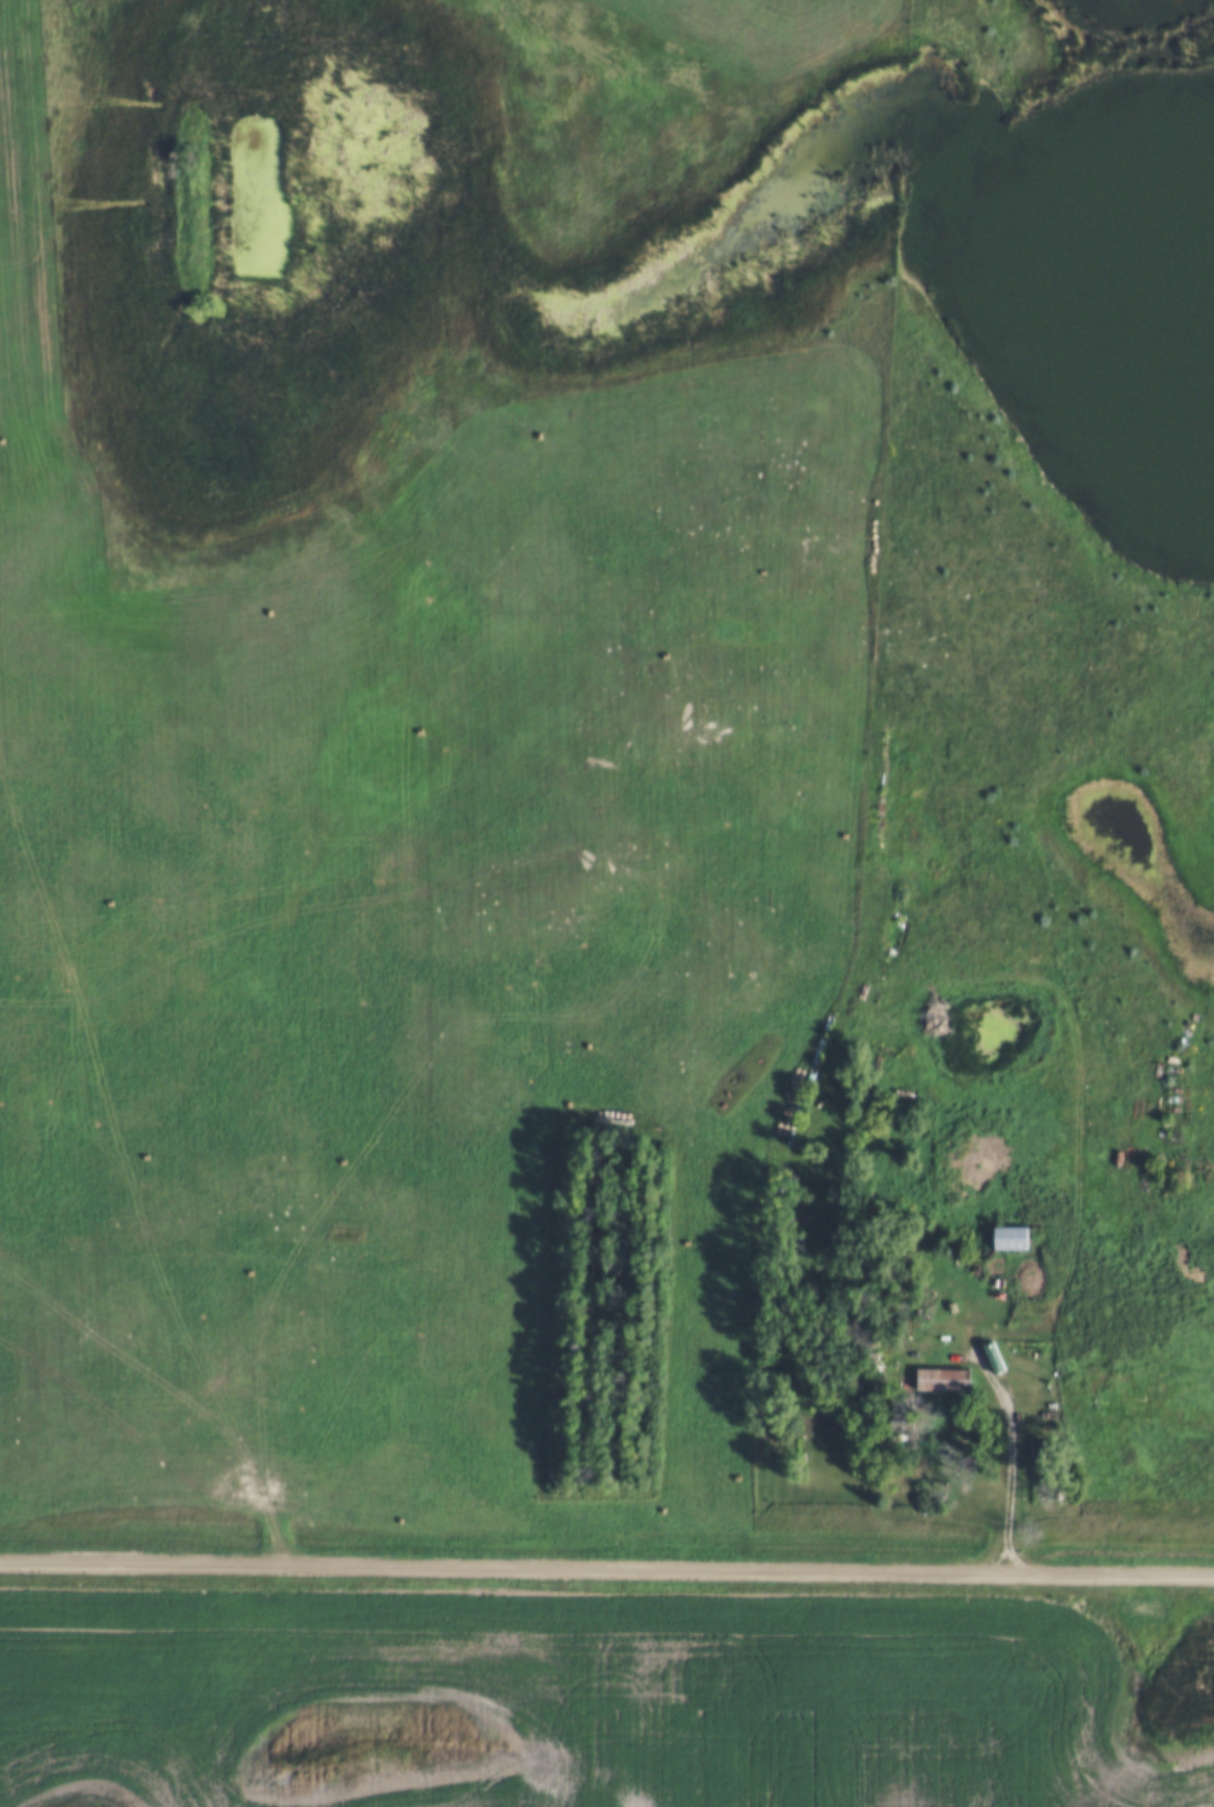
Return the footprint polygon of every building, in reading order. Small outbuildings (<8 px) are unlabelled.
[(990,1224),(1022,1224),(1022,1246),(990,1246),(990,1224)]
